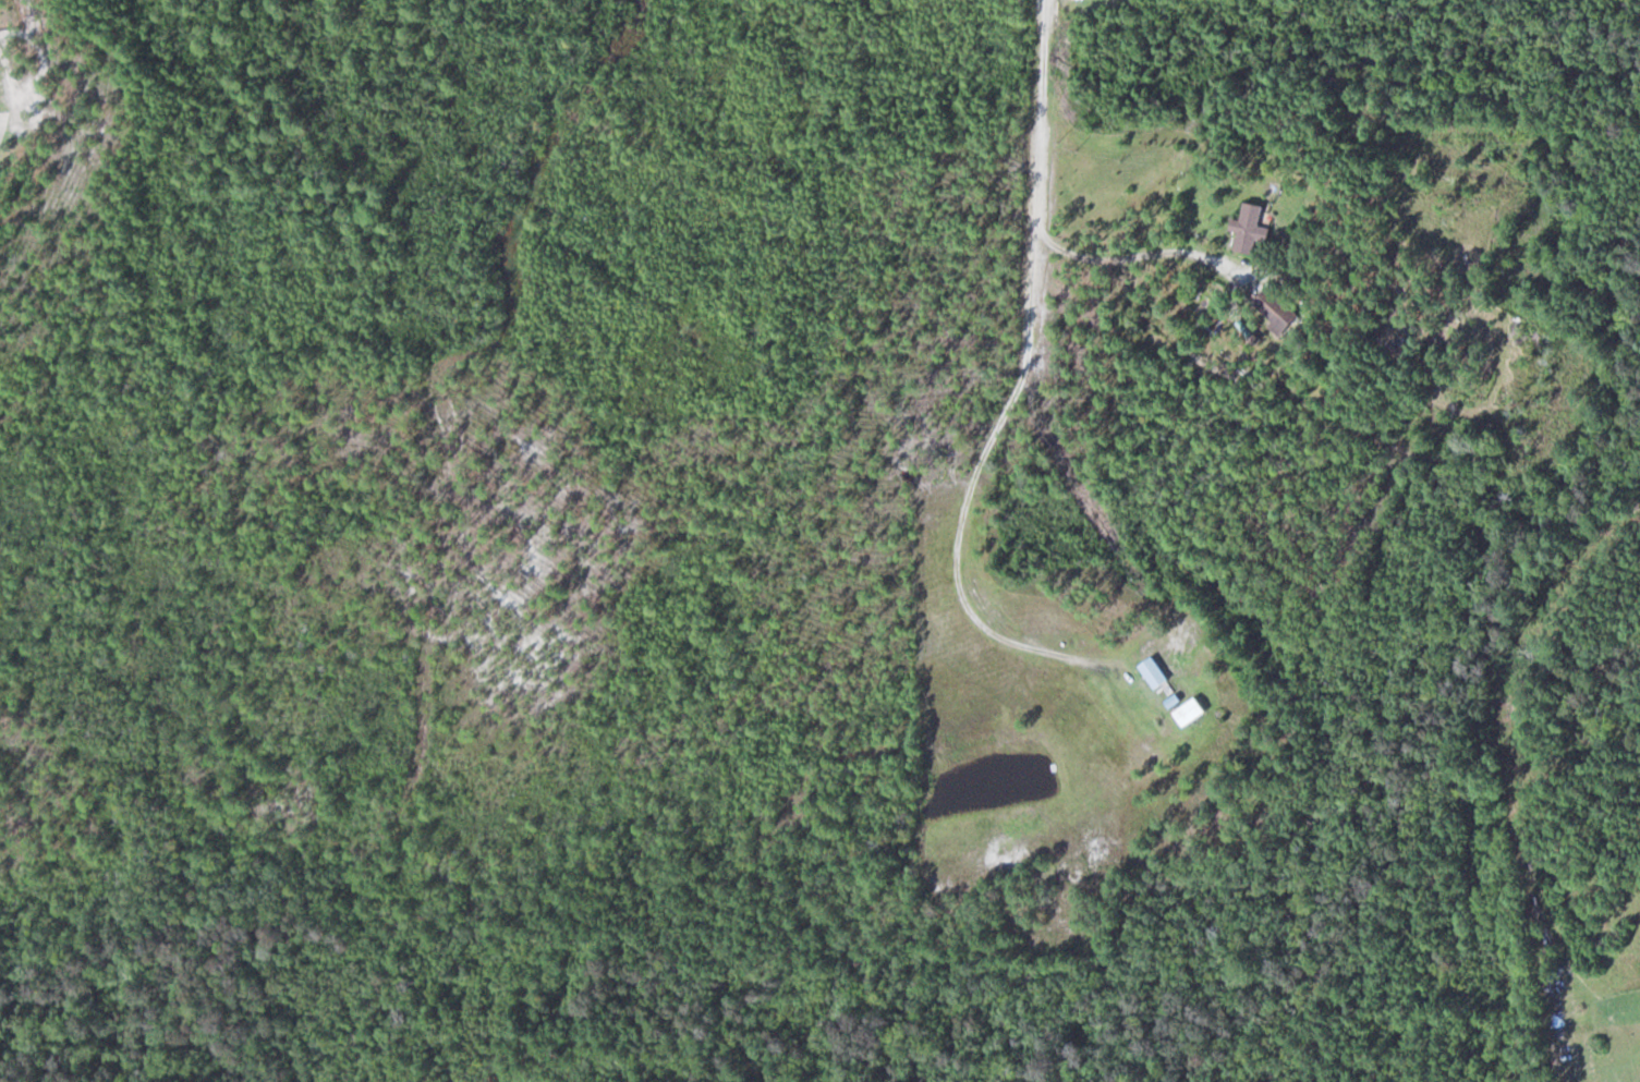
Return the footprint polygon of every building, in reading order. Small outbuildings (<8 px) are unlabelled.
[(1238,252),(1266,258),(1273,228),(1264,226),(1268,207),(1248,203),(1238,252)] [(1257,303),(1277,323),(1273,326),(1285,338),(1305,318),(1273,286),(1257,303)] [(1174,682),(1155,656),(1141,666),(1160,692),(1174,682)] [(1188,728),(1211,711),(1200,695),(1176,713),(1188,728)]
